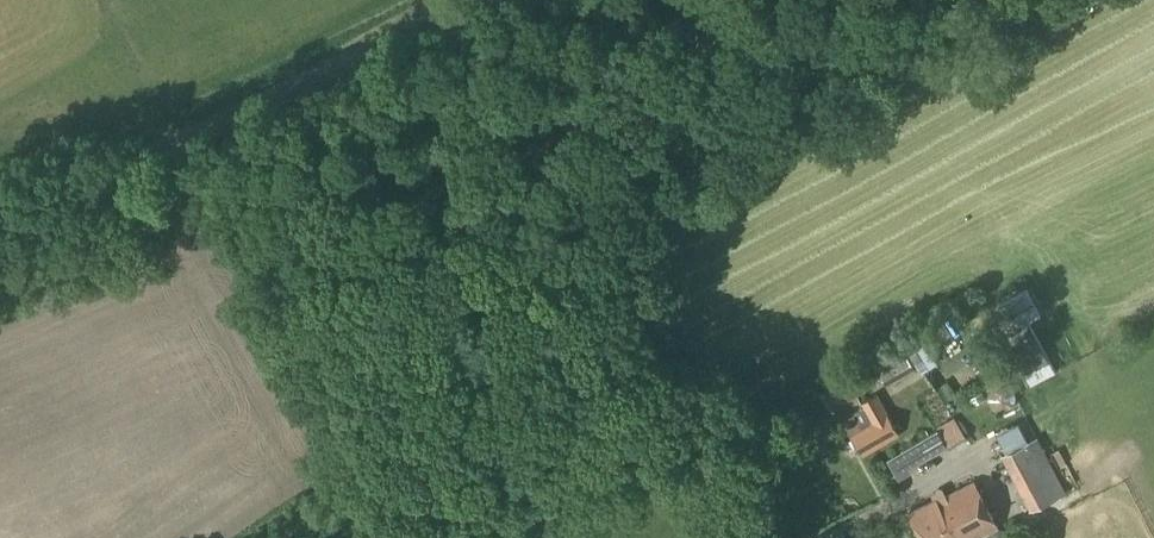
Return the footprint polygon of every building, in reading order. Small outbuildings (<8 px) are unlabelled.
[(858,374),(832,389),(847,414),(840,418),(862,456),(900,435),(877,393),(861,402),(858,395),(867,390),(862,381),(858,374)] [(1000,411),(1005,411),(1009,409),(1013,406),(1015,401),(1016,397),(1015,392),(1012,388),(1008,385),(1004,383),(999,384),(994,385),(991,389),(989,393),(988,398),(989,402),(991,406),(995,409),(1000,411)] [(956,423),(953,418),(941,424),(955,447),(967,440),(963,434),(965,432),(959,421),(956,423)] [(900,452),(887,459),(898,479),(911,472),(910,469),(948,446),(938,429),(900,452)] [(1031,511),(1066,492),(1038,437),(1002,455),(1031,511)] [(974,482),(938,501),(937,499),(909,513),(923,537),(978,537),(998,528),(974,482)]
